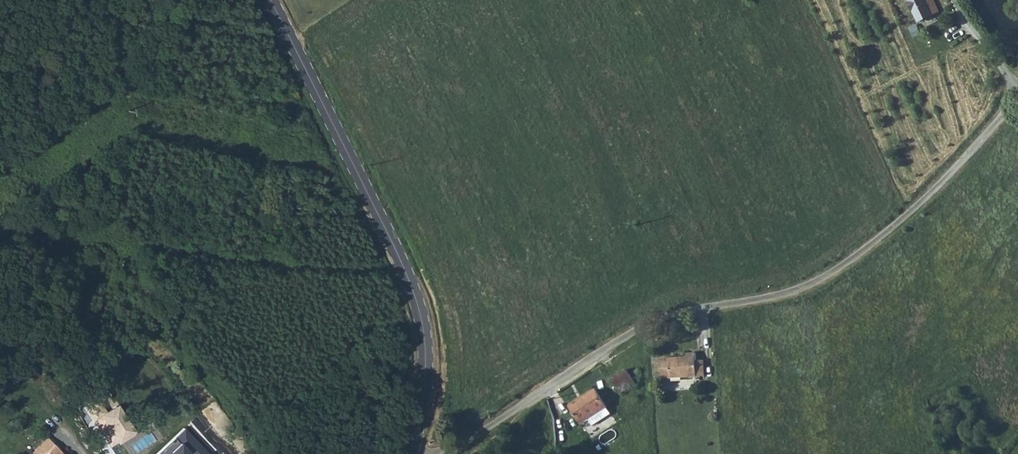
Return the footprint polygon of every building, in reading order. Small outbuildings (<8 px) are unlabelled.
[(940,12),(933,0),(907,0),(908,3),(907,3),(912,13),(913,13),(918,23),(940,12)] [(660,360),(662,380),(697,378),(696,362),(696,354),(687,354),(687,358),(660,360)] [(696,362),(697,378),(705,377),(704,361),(696,362)] [(620,395),(635,385),(626,371),(611,381),(620,395)] [(611,414),(595,390),(570,407),(581,425),(589,420),(593,426),(611,414)] [(109,395),(98,402),(86,408),(95,420),(111,445),(133,431),(109,395)] [(154,453),(205,453),(180,428),(154,453)] [(36,453),(49,453),(57,447),(51,440),(36,453)]
